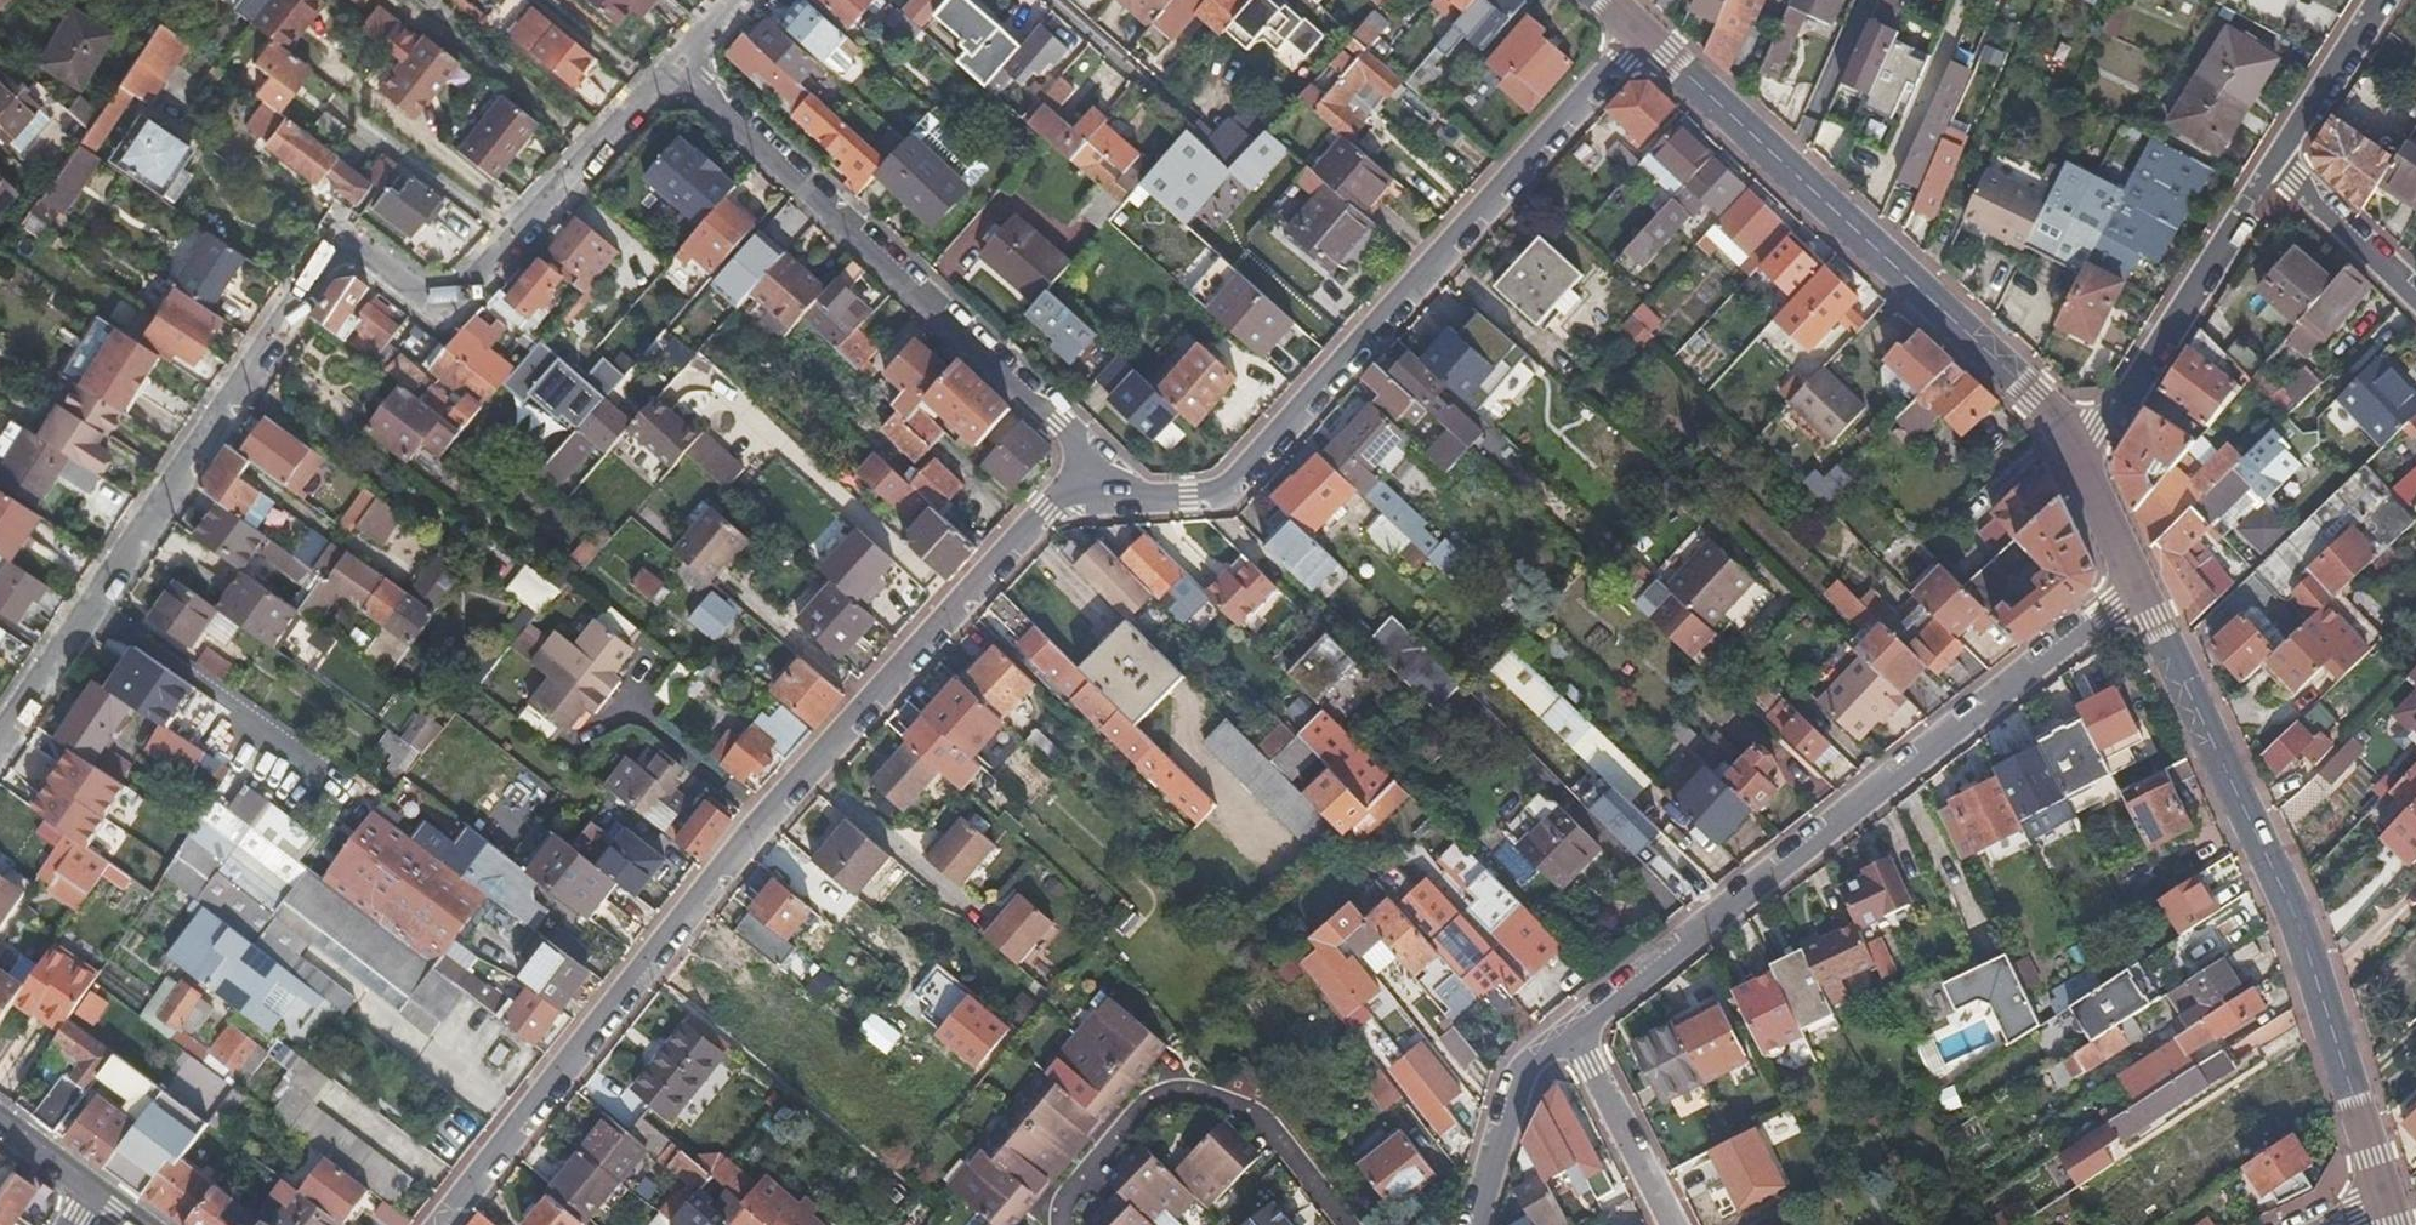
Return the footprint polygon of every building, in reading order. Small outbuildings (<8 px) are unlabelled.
[(252,22),(271,37),(272,38),(285,47),(322,0),(222,0),(252,22)] [(617,23),(632,5),(636,0),(589,0),(617,23)] [(651,3),(648,0),(636,0),(632,5),(643,13),(651,3)] [(779,21),(825,62),(839,46),(844,51),(853,41),(825,16),(806,0),(798,0),(779,21)] [(873,0),(816,0),(848,28),(866,8),(873,0)] [(883,0),(873,0),(866,8),(873,14),(885,2),(883,0)] [(919,27),(943,0),(916,0),(904,14),(919,27)] [(969,0),(948,0),(934,15),(962,39),(960,41),(962,42),(960,44),(967,51),(957,60),(967,69),(986,85),(1021,45),(969,0)] [(1152,25),(1174,0),(1123,0),(1152,25)] [(1139,40),(1158,56),(1162,52),(1183,29),(1208,0),(1174,0),(1152,25),(1139,40)] [(1228,30),(1250,50),(1262,36),(1279,51),(1288,40),(1307,56),(1326,35),(1306,18),(1305,20),(1287,5),(1289,2),(1287,0),(1255,0),(1228,30)] [(1417,92),(1435,72),(1429,66),(1442,52),(1450,58),(1463,43),(1462,42),(1466,36),(1481,49),(1491,39),(1524,1),(1524,0),(1475,0),(1467,9),(1404,81),(1417,92)] [(1433,3),(1438,8),(1443,3),(1451,10),(1458,1),(1467,9),(1475,0),(1436,0),(1433,3)] [(1657,6),(1668,17),(1676,0),(1659,0),(1657,6)] [(1691,9),(1718,21),(1727,0),(1695,0),(1691,9)] [(1704,50),(1726,70),(1751,15),(1754,16),(1762,0),(1727,0),(1718,21),(1704,50)] [(1758,70),(1774,78),(1804,11),(1825,20),(1834,0),(1790,0),(1758,70)] [(1825,20),(1832,24),(1834,21),(1832,20),(1841,0),(1834,0),(1825,20)] [(1854,54),(1871,62),(1873,63),(1884,37),(1891,24),(1901,0),(1878,0),(1854,54)] [(1993,28),(2006,0),(1988,0),(1986,5),(1997,10),(1988,26),(1993,28)] [(2114,2),(2101,30),(2116,36),(2129,8),(2114,2)] [(925,32),(921,29),(919,27),(904,14),(896,7),(895,8),(888,3),(884,8),(890,13),(884,20),(909,42),(914,36),(919,40),(925,32)] [(592,54),(533,5),(509,34),(568,83),(570,80),(578,71),(592,54)] [(70,7),(36,63),(78,88),(113,32),(70,7)] [(373,7),(357,28),(361,32),(365,35),(399,62),(416,40),(382,14),(373,7)] [(1355,38),(1368,49),(1388,26),(1372,12),(1357,28),(1352,34),(1355,38)] [(1548,30),(1528,14),(1487,62),(1506,78),(1513,71),(1517,74),(1523,79),(1544,97),(1573,63),(1542,37),(1548,30)] [(817,62),(770,20),(758,33),(751,40),(799,82),(805,75),(817,62)] [(79,141),(78,143),(91,151),(131,92),(144,101),(177,55),(186,42),(179,37),(158,21),(147,38),(88,128),(79,141)] [(1069,47),(1041,23),(1021,45),(986,85),(997,95),(1014,76),(1022,84),(1035,69),(1039,73),(1051,60),(1054,62),(1055,61),(1056,62),(1069,47)] [(1352,23),(1346,29),(1352,34),(1357,28),(1352,23)] [(1981,38),(1987,41),(1993,28),(1988,26),(1981,38)] [(751,40),(758,33),(754,29),(748,37),(751,40)] [(1183,29),(1162,52),(1171,61),(1192,37),(1183,29)] [(2198,77),(2249,105),(2278,60),(2254,45),(2248,41),(2228,29),(2198,77)] [(422,33),(416,40),(399,62),(376,90),(412,117),(457,61),(422,33)] [(2248,41),(2254,45),(2258,39),(2252,35),(2248,41)] [(799,82),(751,40),(748,37),(747,36),(728,56),(751,76),(757,71),(801,110),(796,116),(826,143),(825,143),(837,154),(838,153),(845,160),(839,166),(853,179),(862,187),(864,186),(868,181),(875,173),(887,160),(876,151),(808,91),(799,82)] [(276,109),(309,65),(286,48),(285,47),(272,38),(270,40),(268,39),(267,41),(268,42),(252,62),(268,74),(254,93),(276,109)] [(1311,84),(1298,97),(1345,137),(1348,139),(1368,116),(1375,109),(1402,78),(1382,62),(1368,49),(1355,38),(1342,51),(1354,62),(1350,66),(1338,55),(1329,64),(1335,69),(1330,74),(1334,78),(1320,92),(1311,84)] [(1288,40),(1279,51),(1276,54),(1294,71),(1307,56),(1288,40)] [(851,57),(860,47),(853,41),(844,51),(851,57)] [(2001,53),(2001,52),(1985,45),(1978,61),(2001,71),(2007,56),(2001,53)] [(1871,62),(1854,54),(1849,65),(1866,73),(1871,62)] [(213,62),(206,72),(216,79),(223,70),(213,62)] [(1950,63),(1910,149),(1928,157),(1967,71),(1950,63)] [(25,95),(29,90),(6,68),(1,73),(25,95)] [(578,71),(570,80),(575,84),(582,76),(583,75),(578,71)] [(757,71),(751,76),(796,116),(801,110),(757,71)] [(52,117),(53,116),(63,105),(37,82),(29,90),(25,95),(1,73),(0,72),(0,138),(5,142),(37,107),(51,119),(52,117)] [(1074,86),(1061,74),(1039,99),(1023,118),(1045,137),(1072,160),(1105,123),(1108,119),(1095,107),(1075,130),(1053,111),(1074,86)] [(1518,85),(1523,79),(1517,74),(1512,80),(1518,85)] [(799,82),(808,91),(815,84),(805,75),(799,82)] [(2227,138),(2249,105),(2198,77),(2168,121),(2187,134),(2193,138),(2217,153),(2227,138)] [(1116,99),(1121,104),(1138,86),(1139,85),(1133,80),(1116,99)] [(1633,80),(1607,108),(1631,131),(1627,135),(1639,146),(1675,105),(1664,94),(1649,81),(1633,80)] [(1028,89),(1012,108),(1023,118),(1039,99),(1028,89)] [(296,186),(305,174),(264,143),(268,139),(261,133),(269,124),(275,128),(283,118),(284,116),(276,109),(254,93),(225,125),(224,128),(224,130),(224,133),(226,136),(228,139),(230,139),(296,186)] [(491,176),(534,122),(499,94),(456,149),(491,176)] [(52,117),(60,124),(71,113),(63,105),(53,116),(52,117)] [(18,154),(51,119),(37,107),(5,142),(18,154)] [(323,110),(312,125),(335,143),(346,127),(323,110)] [(60,124),(79,141),(88,128),(71,113),(60,124)] [(929,113),(910,134),(968,188),(987,168),(929,113)] [(1196,122),(1194,123),(1188,130),(1188,131),(1230,170),(1267,130),(1250,113),(1225,139),(1216,131),(1211,136),(1196,122)] [(110,157),(162,190),(179,163),(189,148),(175,138),(174,131),(163,124),(157,127),(138,114),(110,157)] [(2394,159),(2334,117),(2315,146),(2318,167),(2362,210),(2379,183),(2394,159)] [(326,193),(336,200),(347,208),(368,179),(349,165),(348,167),(332,155),(283,118),(275,128),(269,124),(261,133),(268,139),(264,143),(305,174),(312,179),(321,168),(326,172),(324,174),(335,183),(326,193)] [(1968,127),(1951,120),(1947,128),(1965,135),(1968,127)] [(1713,155),(1677,122),(1646,156),(1644,158),(1663,176),(1672,167),(1685,179),(1688,182),(1713,155)] [(1155,167),(1105,123),(1072,160),(1100,185),(1122,204),(1140,184),(1155,167)] [(1039,138),(1026,127),(1015,140),(1028,151),(1039,138)] [(1911,207),(1930,216),(1932,217),(1966,135),(1965,135),(1947,128),(1911,207)] [(887,160),(905,140),(894,130),(876,151),(887,160)] [(1286,147),(1267,130),(1230,170),(1248,188),(1286,147)] [(1188,131),(1155,167),(1140,184),(1169,211),(1182,221),(1198,204),(1230,170),(1188,131)] [(887,160),(875,173),(932,227),(969,189),(968,188),(910,134),(905,140),(887,160)] [(2190,144),(2193,138),(2187,134),(2184,140),(2190,144)] [(2083,266),(2121,285),(2134,259),(2152,268),(2212,169),(2150,136),(2123,188),(2083,266)] [(1348,139),(1345,137),(1329,156),(1322,150),(1309,166),(1361,210),(1392,177),(1348,139)] [(729,195),(736,188),(719,173),(721,171),(697,151),(696,153),(679,139),(644,179),(682,212),(676,220),(694,236),(725,201),(729,195)] [(1607,153),(1630,173),(1640,162),(1641,160),(1618,140),(1607,153)] [(2394,159),(2379,183),(2415,207),(2415,149),(2405,142),(2394,159)] [(78,143),(66,161),(83,173),(95,154),(91,151),(78,143)] [(1308,165),(1286,147),(1248,188),(1245,192),(1284,224),(1301,206),(1306,211),(1319,197),(1297,178),(1308,165)] [(1713,155),(1688,182),(1705,198),(1718,211),(1743,184),(1713,155)] [(1641,160),(1640,162),(1673,192),(1685,179),(1672,167),(1663,176),(1644,158),(1641,160)] [(398,160),(393,166),(404,175),(409,168),(398,160)] [(2079,273),(2083,266),(2123,188),(2066,160),(2047,198),(2025,244),(2079,273)] [(66,161),(46,187),(38,197),(57,210),(83,173),(66,161)] [(179,163),(162,190),(174,198),(191,171),(179,163)] [(1309,166),(1308,165),(1297,178),(1319,197),(1306,211),(1301,206),(1284,224),(1291,230),(1310,246),(1320,254),(1334,266),(1373,220),(1368,216),(1361,210),(1309,166)] [(1990,235),(2022,249),(2025,244),(2047,198),(1985,170),(1963,218),(1979,225),(1992,231),(1990,235)] [(8,199),(18,189),(0,172),(0,208),(8,199)] [(440,200),(435,196),(408,176),(396,193),(386,186),(371,206),(407,233),(419,217),(425,222),(440,200)] [(1392,177),(1361,210),(1368,216),(1399,183),(1392,177)] [(862,187),(853,179),(846,187),(855,196),(862,187)] [(1688,182),(1682,188),(1697,202),(1699,204),(1705,198),(1688,182)] [(1169,211),(1140,184),(1122,204),(1110,218),(1139,245),(1169,211)] [(1100,185),(1081,207),(1103,226),(1110,218),(1122,204),(1100,185)] [(1624,249),(1617,257),(1631,271),(1697,202),(1682,188),(1624,249)] [(1739,264),(1750,275),(1761,264),(1792,230),(1766,205),(1762,201),(1748,188),(1716,221),(1750,253),(1741,263),(1739,264)] [(1660,189),(1647,204),(1656,213),(1670,198),(1660,189)] [(760,222),(729,195),(725,201),(756,227),(760,222)] [(1762,201),(1766,205),(1771,200),(1767,196),(1762,201)] [(694,236),(676,256),(687,266),(694,257),(714,275),(756,227),(725,201),(694,236)] [(1198,204),(1182,221),(1222,257),(1228,263),(1244,245),(1198,204)] [(1103,226),(1081,207),(1078,209),(1101,229),(1103,226)] [(1911,207),(1907,217),(1926,225),(1930,216),(1911,207)] [(585,224),(572,213),(559,227),(566,233),(562,238),(551,251),(568,264),(581,275),(600,253),(610,262),(619,252),(585,224)] [(1015,216),(1006,226),(1062,273),(1070,263),(1015,216)] [(1720,243),(1741,263),(1750,253),(1716,221),(1707,231),(1720,243)] [(997,237),(1003,230),(995,223),(989,230),(997,237)] [(1689,234),(1697,242),(1706,232),(1698,224),(1689,234)] [(1977,229),(1990,235),(1992,231),(1979,225),(1977,229)] [(1062,273),(1006,226),(1003,230),(997,237),(982,254),(1037,301),(1048,288),(1062,273)] [(566,233),(559,227),(554,232),(562,238),(566,233)] [(207,230),(170,284),(185,294),(201,304),(204,307),(241,253),(207,230)] [(1310,246),(1291,230),(1285,236),(1305,252),(1310,246)] [(1824,264),(1826,262),(1792,230),(1761,264),(1794,295),(1824,264)] [(1709,254),(1720,243),(1707,231),(1706,232),(1697,242),(1709,254)] [(1595,244),(1614,260),(1617,257),(1624,249),(1605,233),(1595,244)] [(1556,306),(1572,288),(1585,275),(1542,236),(1496,286),(1538,325),(1551,311),(1556,306)] [(776,263),(751,241),(726,269),(751,292),(776,263)] [(1244,245),(1228,263),(1255,286),(1289,317),(1295,322),(1323,347),(1340,329),(1244,245)] [(2298,321),(2333,279),(2296,247),(2260,289),(2270,298),(2298,321)] [(786,252),(776,263),(751,292),(771,309),(793,328),(802,318),(827,288),(786,252)] [(601,272),(610,262),(600,253),(581,275),(568,264),(560,274),(563,276),(583,293),(601,272)] [(1222,257),(1191,292),(1263,357),(1277,342),(1271,336),(1289,317),(1255,286),(1228,263),(1222,257)] [(861,267),(851,258),(835,278),(837,281),(813,308),(812,308),(802,318),(836,350),(857,328),(872,312),(853,294),(850,286),(865,271),(861,267)] [(511,299),(500,290),(487,304),(519,329),(533,313),(542,320),(550,310),(545,306),(550,301),(554,296),(549,292),(552,290),(553,291),(555,289),(553,288),(563,276),(560,274),(544,261),(530,277),(525,273),(511,289),(516,293),(511,299)] [(2360,292),(2368,281),(2349,262),(2333,279),(2298,321),(2294,326),(2289,332),(2311,350),(2321,337),(2344,310),(2360,292)] [(1858,297),(1824,264),(1794,295),(1794,296),(1804,305),(1792,319),(1806,331),(1817,319),(1828,329),(1858,297)] [(2092,341),(2121,285),(2083,266),(2079,273),(2054,322),(2092,341)] [(340,283),(316,319),(371,362),(377,354),(356,337),(350,335),(346,332),(350,327),(353,323),(352,322),(348,319),(364,297),(369,289),(358,280),(340,283)] [(1073,311),(1048,288),(1037,301),(1035,304),(1034,305),(1059,330),(1074,312),(1073,311)] [(1582,297),(1572,288),(1556,306),(1565,315),(1582,297)] [(166,295),(155,313),(202,343),(214,325),(195,313),(201,304),(185,294),(180,303),(166,295)] [(368,300),(364,297),(348,319),(352,322),(368,300)] [(2289,332),(2294,326),(2298,321),(2270,298),(2255,317),(2282,340),(2289,332)] [(554,305),(550,301),(545,306),(550,310),(554,305)] [(1479,377),(1512,338),(1472,304),(1439,345),(1479,377)] [(1641,304),(1632,313),(1650,332),(1660,322),(1641,304)] [(380,351),(386,344),(398,329),(369,307),(356,322),(357,323),(353,329),(380,351)] [(793,328),(771,309),(759,323),(781,343),(793,328)] [(202,343),(155,313),(145,329),(137,341),(156,353),(167,360),(174,350),(190,361),(202,343)] [(533,313),(519,329),(525,334),(528,337),(542,320),(533,313)] [(58,372),(60,373),(119,411),(132,390),(142,374),(156,353),(137,341),(96,314),(58,372)] [(491,326),(478,314),(469,323),(446,348),(441,355),(436,351),(424,365),(467,397),(457,409),(446,399),(444,403),(420,382),(425,377),(386,344),(380,351),(377,354),(371,362),(404,387),(442,417),(461,432),(473,418),(504,383),(514,371),(487,347),(506,326),(497,319),(491,326)] [(1623,339),(1630,331),(1629,331),(1638,321),(1632,314),(1616,332),(1620,336),(1622,339),(1623,339)] [(1271,336),(1277,342),(1295,322),(1289,317),(1271,336)] [(1642,344),(1651,334),(1638,321),(1629,331),(1630,331),(1642,344)] [(2205,330),(2201,327),(2161,390),(2210,425),(2250,377),(2245,371),(2236,381),(2216,366),(2225,355),(2224,354),(2226,352),(2226,351),(2205,330)] [(857,328),(836,350),(858,371),(867,361),(879,348),(857,328)] [(1913,401),(1956,362),(1940,347),(1923,331),(1907,348),(1903,344),(1881,366),(1883,386),(1905,408),(1913,401)] [(528,337),(525,334),(519,342),(531,352),(538,344),(528,337)] [(2238,337),(2226,351),(2226,352),(2245,371),(2250,377),(2261,364),(2264,360),(2265,359),(2241,334),(2238,337)] [(1623,340),(1623,339),(1622,339),(1620,336),(1604,354),(1608,358),(1623,340)] [(927,397),(952,369),(917,338),(886,372),(874,386),(897,409),(908,419),(919,407),(927,397)] [(590,418),(625,378),(605,360),(588,380),(580,373),(577,376),(539,343),(538,344),(531,352),(514,371),(504,383),(526,403),(532,396),(576,434),(589,419),(590,418)] [(696,356),(683,344),(670,358),(683,370),(696,356)] [(1193,424),(1194,425),(1237,376),(1201,344),(1158,391),(1193,424)] [(441,355),(446,348),(441,345),(436,351),(441,355)] [(1469,445),(1470,447),(1482,433),(1451,405),(1449,408),(1436,396),(1447,384),(1411,351),(1389,375),(1415,399),(1427,409),(1438,419),(1449,429),(1468,446),(1469,445)] [(2415,415),(2415,396),(2376,356),(2336,396),(2385,446),(2411,420),(2415,415)] [(1129,364),(1123,358),(1117,364),(1126,373),(1118,382),(1133,396),(1127,402),(1140,414),(1169,441),(1173,445),(1193,424),(1158,391),(1133,368),(1129,364)] [(977,445),(1011,409),(961,360),(952,369),(927,397),(942,411),(951,409),(965,422),(963,431),(964,432),(955,441),(969,454),(977,445)] [(858,371),(867,379),(876,370),(867,361),(858,371)] [(1389,375),(1376,362),(1364,375),(1382,391),(1374,401),(1395,421),(1404,411),(1407,408),(1417,419),(1427,409),(1415,399),(1389,375)] [(1962,433),(1997,400),(1982,386),(1956,362),(1913,401),(1924,414),(1935,404),(1942,410),(1962,433)] [(2299,402),(2323,379),(2308,363),(2284,387),(2261,364),(2250,377),(2288,413),(2299,402)] [(1788,401),(1791,404),(1827,369),(1823,365),(1788,401)] [(1827,369),(1791,404),(1830,440),(1865,405),(1827,369)] [(34,434),(66,455),(92,470),(106,449),(98,444),(93,441),(99,431),(104,434),(119,411),(60,373),(44,397),(49,400),(54,404),(34,434)] [(142,374),(132,390),(138,394),(148,378),(142,374)] [(446,450),(461,432),(442,417),(404,387),(370,431),(408,460),(423,441),(440,456),(446,450)] [(132,390),(119,411),(125,415),(138,394),(132,390)] [(933,420),(942,411),(927,397),(919,407),(933,420)] [(49,400),(29,431),(34,434),(54,404),(49,400)] [(699,437),(686,426),(656,400),(629,432),(671,469),(684,454),(699,437)] [(1931,420),(1942,410),(1935,404),(1924,414),(1913,401),(1905,408),(1896,417),(1903,426),(1897,431),(1906,441),(1912,435),(1915,438),(1933,423),(1931,420)] [(1404,432),(1371,402),(1357,418),(1351,424),(1338,439),(1336,437),(1321,453),(1355,484),(1383,510),(1405,531),(1429,553),(1448,570),(1464,552),(1446,536),(1440,542),(1423,526),(1416,520),(1421,515),(1380,478),(1384,473),(1374,465),(1399,437),(1408,446),(1414,439),(1405,431),(1404,432)] [(918,462),(945,431),(933,420),(919,407),(908,419),(897,409),(881,426),(918,462)] [(1417,419),(1407,408),(1404,411),(1414,422),(1417,419)] [(2198,439),(2149,410),(2119,456),(2117,473),(2126,493),(2136,513),(2181,460),(2192,446),(2193,446),(2198,439)] [(0,412),(0,432),(9,438),(9,439),(16,444),(0,468),(0,484),(34,505),(66,455),(34,434),(29,431),(18,424),(0,412)] [(1347,420),(1351,424),(1357,418),(1353,414),(1347,420)] [(268,418),(241,456),(251,463),(291,491),(294,487),(287,481),(310,449),(268,418)] [(589,419),(576,434),(540,475),(556,489),(568,475),(569,476),(597,444),(597,445),(606,434),(589,419)] [(702,433),(690,422),(686,426),(699,437),(702,433)] [(1013,489),(1051,448),(1024,422),(985,464),(1013,489)] [(1859,436),(1866,444),(1879,432),(1871,424),(1859,436)] [(2236,464),(2234,466),(2251,486),(2265,501),(2279,487),(2264,472),(2292,445),(2275,426),(2269,432),(2245,455),(2236,464)] [(1447,469),(1468,446),(1449,429),(1427,451),(1447,469)] [(93,441),(98,444),(104,434),(99,431),(93,441)] [(744,469),(702,433),(699,437),(684,454),(726,489),(744,469)] [(1408,446),(1399,437),(1374,465),(1384,473),(1392,469),(1405,455),(1408,446)] [(2181,460),(2136,513),(2145,532),(2153,547),(2194,506),(2234,466),(2236,464),(2245,455),(2231,441),(2206,465),(2192,479),(2188,475),(2182,469),(2186,465),(2181,460)] [(2264,472),(2279,487),(2305,461),(2292,445),(2264,472)] [(2192,446),(2181,460),(2186,465),(2200,452),(2193,446),(2192,446)] [(229,447),(199,491),(219,505),(241,521),(261,494),(240,479),(251,463),(241,456),(229,447)] [(1285,510),(1307,532),(1355,484),(1321,453),(1319,450),(1294,476),(1293,475),(1271,496),(1285,510)] [(947,581),(978,547),(966,536),(944,515),(939,511),(905,479),(877,453),(860,472),(918,526),(904,542),(947,581)] [(939,511),(949,500),(964,484),(937,459),(922,475),(915,469),(905,479),(939,511)] [(2049,472),(2043,461),(2028,476),(2017,487),(2012,482),(2003,490),(2008,495),(1991,511),(1996,516),(1978,532),(1998,553),(2017,537),(2061,498),(2049,472)] [(2270,644),(2276,650),(2323,606),(2339,591),(2368,565),(2391,543),(2415,520),(2415,517),(2407,507),(2392,491),(2366,464),(2350,478),(2293,532),(2255,570),(2282,598),(2288,600),(2288,601),(2302,614),(2270,644)] [(2234,466),(2194,506),(2224,537),(2232,529),(2220,517),(2247,490),(2258,502),(2245,514),(2249,519),(2247,521),(2259,534),(2252,539),(2264,552),(2289,528),(2265,501),(2251,486),(2234,466)] [(351,535),(356,527),(377,498),(336,468),(324,484),(355,506),(350,513),(328,496),(317,511),(351,535)] [(2415,498),(2415,469),(2392,491),(2407,507),(2415,498)] [(2017,487),(2028,476),(2023,471),(2012,482),(2017,487)] [(1688,490),(1687,489),(1676,480),(1670,486),(1681,496),(1688,490)] [(1669,510),(1681,496),(1670,486),(1657,500),(1668,511),(1669,510)] [(2220,517),(2232,529),(2245,514),(2258,502),(2247,490),(2220,517)] [(0,491),(0,555),(6,559),(8,560),(20,542),(25,545),(31,536),(26,533),(38,515),(0,491)] [(261,494),(241,521),(254,530),(273,503),(261,494)] [(701,497),(661,542),(684,561),(706,579),(720,563),(732,550),(745,536),(701,497)] [(387,513),(391,508),(377,498),(356,527),(381,546),(397,521),(387,513)] [(2021,643),(2091,589),(2097,570),(2080,536),(2061,498),(2017,537),(1998,553),(1963,584),(1996,617),(2021,643)] [(2407,507),(2415,517),(2415,498),(2407,507)] [(939,511),(944,515),(954,504),(949,500),(939,511)] [(207,521),(194,539),(239,571),(241,572),(244,568),(256,552),(282,571),(278,577),(284,581),(274,596),(297,613),(310,595),(321,578),(293,558),(254,530),(241,521),(219,505),(207,521)] [(1245,506),(1235,517),(1251,533),(1262,523),(1245,506)] [(2194,506),(2153,547),(2169,582),(2184,612),(2190,624),(2233,583),(2226,574),(2208,552),(2198,560),(2188,548),(2208,529),(2219,541),(2224,537),(2194,506)] [(1258,539),(1292,573),(1319,544),(1307,532),(1285,510),(1258,539)] [(1418,563),(1429,553),(1405,531),(1383,510),(1365,528),(1393,554),(1401,546),(1418,563)] [(43,518),(38,515),(26,533),(31,536),(43,518)] [(1427,521),(1421,515),(1416,520),(1423,526),(1427,521)] [(2241,527),(2252,539),(2259,534),(2247,521),(2241,527)] [(580,548),(592,559),(611,538),(599,527),(580,548)] [(362,659),(388,678),(434,615),(469,565),(443,546),(408,596),(382,577),(380,580),(339,551),(332,545),(332,544),(330,542),(330,543),(311,531),(293,558),(321,578),(310,595),(297,613),(314,625),(338,592),(342,594),(353,593),(363,600),(365,609),(363,612),(385,628),(362,659)] [(1152,593),(1169,610),(1177,602),(1165,590),(1184,572),(1183,571),(1148,537),(1138,546),(1131,552),(1121,562),(1152,593)] [(1083,540),(1077,546),(1087,555),(1096,547),(1088,539),(1083,540)] [(1071,540),(1060,551),(1127,618),(1152,593),(1121,562),(1101,542),(1097,545),(1096,547),(1087,555),(1077,546),(1071,540)] [(1128,548),(1131,552),(1138,546),(1134,542),(1128,548)] [(1709,548),(1752,588),(1758,582),(1714,542),(1709,548)] [(2381,580),(2405,558),(2391,543),(2368,565),(2381,580)] [(573,557),(585,567),(592,559),(580,548),(573,557)] [(1712,629),(1752,588),(1709,548),(1669,589),(1712,629)] [(30,594),(39,581),(8,560),(6,559),(0,555),(0,610),(14,618),(17,613),(30,594)] [(1942,564),(1935,556),(1906,585),(1913,593),(1942,564)] [(580,568),(569,558),(548,580),(560,590),(580,568)] [(1183,571),(1184,572),(1191,579),(1197,586),(1205,593),(1217,581),(1195,559),(1183,571)] [(704,594),(713,585),(706,579),(684,561),(677,571),(704,594)] [(1942,564),(1913,593),(1915,594),(1939,617),(1957,635),(1971,622),(1981,632),(1996,617),(1963,584),(1942,564)] [(525,565),(506,591),(527,607),(538,615),(560,592),(525,565)] [(226,597),(217,610),(241,627),(272,649),(297,613),(274,596),(241,572),(239,571),(228,587),(232,590),(226,597)] [(632,586),(650,601),(663,586),(644,571),(632,586)] [(217,610),(172,578),(154,603),(160,607),(151,621),(191,648),(201,632),(217,610)] [(1197,586),(1191,579),(1184,586),(1210,612),(1217,605),(1211,599),(1205,593),(1197,586)] [(1637,602),(1692,654),(1713,631),(1712,629),(1669,589),(1659,579),(1637,602)] [(1875,614),(1860,600),(1839,579),(1827,592),(1863,625),(1863,626),(1875,614)] [(35,598),(44,584),(39,581),(30,594),(35,598)] [(1217,581),(1205,593),(1211,599),(1223,586),(1217,581)] [(1511,593),(1497,581),(1485,595),(1498,607),(1511,593)] [(841,658),(875,618),(834,583),(799,621),(841,658)] [(222,595),(226,597),(232,590),(228,587),(222,595)] [(1937,673),(1966,644),(1957,635),(1939,617),(1915,594),(1897,613),(1871,589),(1860,600),(1875,614),(1884,622),(1886,624),(1905,642),(1926,662),(1937,673)] [(2339,591),(2323,606),(2366,653),(2382,638),(2382,637),(2339,591)] [(1001,592),(987,607),(1018,637),(1032,622),(1001,592)] [(713,640),(736,612),(732,609),(713,593),(690,621),(713,640)] [(518,720),(550,744),(561,730),(566,733),(586,706),(597,714),(609,699),(621,683),(610,674),(630,648),(626,645),(637,629),(607,605),(574,647),(557,634),(545,649),(532,665),(550,679),(518,720)] [(2276,650),(2269,656),(2300,689),(2324,667),(2337,681),(2366,653),(2323,606),(2276,650)] [(538,615),(527,607),(519,618),(529,626),(538,615)] [(217,610),(201,632),(225,649),(241,627),(217,610)] [(2263,662),(2269,656),(2276,650),(2270,644),(2254,627),(2260,622),(2252,613),(2246,618),(2243,614),(2210,645),(2244,681),(2263,662)] [(1857,650),(1884,622),(1875,614),(1863,626),(1863,625),(1848,641),(1857,650)] [(1413,691),(1421,699),(1434,711),(1460,683),(1391,615),(1364,644),(1413,691)] [(529,626),(519,618),(515,622),(525,630),(529,626)] [(1135,724),(1185,676),(1128,619),(1078,668),(1089,679),(1135,724)] [(508,631),(518,638),(525,630),(515,622),(508,631)] [(1899,690),(1926,662),(1905,642),(1886,624),(1884,622),(1857,650),(1862,654),(1899,690)] [(1078,668),(1036,626),(1018,645),(1072,697),(1089,679),(1078,668)] [(1491,662),(1573,743),(1594,721),(1512,641),(1491,662)] [(996,645),(961,682),(1001,720),(1036,684),(996,645)] [(494,649),(474,675),(482,682),(503,656),(494,649)] [(200,664),(225,681),(234,668),(209,651),(200,664)] [(816,724),(844,694),(795,654),(783,669),(789,674),(775,691),(816,724)] [(1218,664),(1208,654),(1199,662),(1209,673),(1218,664)] [(1895,713),(1908,698),(1899,690),(1862,654),(1842,675),(1883,713),(1889,707),(1892,711),(1895,713)] [(2269,656),(2263,662),(2294,695),(2300,689),(2269,656)] [(105,689),(132,708),(162,728),(169,717),(160,710),(155,706),(167,689),(125,660),(105,689)] [(476,688),(477,688),(482,682),(474,675),(468,682),(476,688)] [(1817,700),(1858,739),(1878,718),(1883,713),(1842,675),(1817,700)] [(957,679),(923,715),(959,747),(970,758),(1003,722),(1001,720),(961,682),(957,679)] [(1137,761),(1155,744),(1135,724),(1089,679),(1072,697),(1137,761)] [(451,697),(463,705),(476,688),(468,682),(465,680),(451,697)] [(56,741),(119,785),(130,768),(103,749),(111,737),(115,740),(128,722),(124,719),(132,708),(105,689),(96,684),(56,741)] [(2116,686),(2078,706),(2084,717),(2099,746),(2137,727),(2116,686)] [(160,710),(172,693),(167,689),(155,706),(160,710)] [(1385,718),(1393,726),(1421,699),(1413,691),(1385,718)] [(2397,714),(2413,729),(2415,726),(2415,695),(2397,714)] [(1815,760),(1831,743),(1801,714),(1784,698),(1768,715),(1785,732),(1815,760)] [(774,701),(764,714),(771,719),(781,706),(774,701)] [(770,745),(786,758),(811,730),(781,706),(771,719),(764,714),(742,741),(729,730),(710,753),(743,779),(752,768),(760,774),(772,759),(764,753),(770,745)] [(1883,713),(1886,717),(1892,711),(1889,707),(1883,713)] [(1332,770),(1368,808),(1396,782),(1366,753),(1358,745),(1347,735),(1335,722),(1322,710),(1298,733),(1312,748),(1332,770)] [(417,752),(418,753),(438,725),(421,712),(400,741),(417,752)] [(165,731),(177,738),(189,720),(178,713),(165,731)] [(2303,714),(2297,719),(2315,738),(2321,732),(2303,714)] [(923,715),(904,738),(908,742),(939,769),(940,770),(959,786),(960,788),(981,768),(970,758),(959,747),(923,715)] [(1682,717),(1671,730),(1682,740),(1693,728),(1682,717)] [(2099,746),(2084,717),(2069,725),(2066,724),(2055,730),(2054,733),(2039,741),(2054,771),(2070,802),(2096,787),(2094,783),(2113,773),(2107,762),(2099,746)] [(1204,741),(1316,852),(1341,830),(1305,796),(1285,775),(1270,761),(1257,748),(1227,718),(1204,741)] [(1358,745),(1366,753),(1393,726),(1385,718),(1358,745)] [(2297,719),(2261,754),(2278,771),(2296,754),(2301,758),(2306,754),(2315,764),(2334,746),(2321,732),(2315,738),(2297,719)] [(1282,724),(1257,748),(1270,761),(1295,737),(1282,724)] [(2099,746),(2107,762),(2145,743),(2137,727),(2099,746)] [(211,777),(221,784),(228,773),(204,757),(177,738),(165,731),(162,728),(145,753),(157,762),(161,756),(191,776),(198,765),(213,775),(211,777)] [(1682,740),(1696,753),(1707,740),(1693,728),(1682,740)] [(1024,742),(1051,767),(1061,756),(1034,731),(1024,742)] [(1699,756),(1724,779),(1745,756),(1740,753),(1729,765),(1723,761),(1735,748),(1715,731),(1707,740),(1696,753),(1699,756)] [(417,752),(400,741),(388,732),(378,746),(394,757),(390,763),(391,763),(403,772),(417,752)] [(524,809),(537,819),(558,793),(481,733),(467,751),(485,764),(503,776),(513,784),(516,781),(535,795),(524,809)] [(1270,761),(1285,775),(1312,748),(1298,733),(1295,737),(1270,761)] [(2349,734),(2316,770),(2328,781),(2362,747),(2349,734)] [(1448,750),(1436,739),(1422,745),(1419,748),(1432,762),(1448,750)] [(939,769),(908,742),(892,760),(883,771),(878,767),(867,779),(903,811),(940,770),(939,769)] [(1137,761),(1199,823),(1215,804),(1155,744),(1137,761)] [(1753,806),(1757,810),(1776,789),(1772,785),(1762,775),(1766,771),(1775,761),(1756,744),(1745,756),(1724,779),(1753,806)] [(1285,775),(1305,796),(1332,770),(1312,748),(1285,775)] [(607,788),(665,832),(671,824),(676,818),(686,805),(666,789),(683,767),(665,753),(649,774),(630,758),(607,788)] [(883,771),(892,760),(887,756),(878,767),(883,771)] [(1665,791),(1718,843),(1753,806),(1724,779),(1699,756),(1665,791)] [(65,833),(70,837),(107,785),(69,757),(31,809),(45,819),(65,833)] [(2193,772),(2186,757),(2170,765),(2137,782),(2121,790),(2151,847),(2194,824),(2172,782),(2193,772)] [(395,784),(403,772),(391,763),(382,775),(395,784)] [(2390,790),(2398,798),(2381,817),(2390,826),(2415,799),(2415,763),(2405,775),(2394,786),(2390,790)] [(2394,786),(2405,775),(2398,768),(2388,779),(2394,786)] [(1305,796),(1341,830),(1343,833),(1368,808),(1332,770),(1305,796)] [(1762,775),(1772,785),(1777,781),(1766,771),(1762,775)] [(2274,784),(2286,801),(2304,782),(2298,772),(2290,771),(2274,784)] [(1996,862),(2032,844),(2024,827),(2015,808),(2000,777),(1953,801),(1954,804),(1939,812),(1961,858),(1970,853),(1968,848),(1975,845),(1977,850),(1988,844),(1996,862)] [(519,805),(524,809),(535,795),(516,781),(513,784),(512,786),(526,797),(519,805)] [(1396,782),(1368,808),(1379,820),(1408,793),(1396,782)] [(1520,847),(1558,810),(1542,793),(1504,830),(1520,847)] [(665,832),(699,859),(730,820),(723,814),(715,808),(719,803),(713,798),(688,828),(676,818),(671,824),(665,832)] [(2383,834),(2413,862),(2415,860),(2415,799),(2390,826),(2383,834)] [(327,1003),(337,990),(298,960),(309,945),(431,1037),(465,993),(458,987),(394,939),(321,883),(313,877),(297,865),(251,831),(211,801),(189,836),(168,869),(165,875),(162,880),(193,903),(253,948),(323,1000),(327,1003)] [(715,808),(723,814),(727,809),(719,803),(715,808)] [(380,805),(374,812),(394,827),(400,819),(380,805)] [(269,806),(251,831),(297,865),(316,840),(269,806)] [(1520,847),(1559,888),(1600,847),(1561,807),(1558,810),(1520,847)] [(1368,808),(1343,833),(1354,844),(1379,820),(1368,808)] [(604,871),(636,896),(664,860),(615,822),(600,810),(591,822),(572,847),(604,871)] [(394,939),(458,987),(466,976),(442,957),(487,896),(413,841),(394,827),(374,812),(364,825),(321,883),(394,939)] [(936,847),(931,843),(921,854),(920,855),(957,887),(958,886),(993,845),(961,817),(945,837),(936,847)] [(892,857),(846,818),(812,859),(857,897),(892,857)] [(5,878),(26,892),(35,878),(65,833),(45,819),(5,878)] [(413,841),(487,896),(531,928),(545,910),(533,901),(531,887),(524,888),(521,867),(470,828),(456,847),(437,832),(436,834),(425,825),(413,841)] [(940,832),(931,843),(936,847),(945,837),(940,832)] [(54,897),(76,913),(102,875),(109,864),(70,837),(65,833),(35,878),(56,893),(54,897)] [(1529,980),(1531,982),(1566,946),(1564,945),(1465,849),(1458,842),(1439,862),(1447,869),(1480,901),(1467,913),(1529,980)] [(1970,853),(1977,850),(1975,845),(1968,848),(1970,853)] [(1866,873),(1888,919),(1913,907),(1889,856),(1864,867),(1866,873)] [(153,895),(162,880),(165,875),(159,871),(144,860),(131,879),(153,895)] [(123,890),(130,879),(109,864),(102,875),(123,890)] [(159,871),(165,875),(168,869),(163,865),(159,871)] [(1477,994),(1496,1016),(1517,1000),(1515,997),(1527,986),(1531,982),(1529,980),(1467,913),(1462,918),(1431,885),(1431,884),(1427,880),(1416,889),(1393,865),(1383,873),(1375,880),(1390,897),(1440,953),(1477,994)] [(531,887),(537,879),(521,867),(524,888),(531,887)] [(1436,880),(1467,913),(1480,901),(1447,869),(1436,880)] [(612,928),(618,933),(643,902),(636,896),(604,871),(580,902),(570,894),(571,893),(563,886),(562,888),(547,876),(542,882),(608,933),(612,928)] [(1861,932),(1888,919),(1866,873),(1839,886),(1857,923),(1861,932)] [(26,892),(5,878),(0,874),(0,930),(26,892)] [(1462,918),(1467,913),(1436,880),(1431,884),(1431,885),(1462,918)] [(750,911),(786,941),(797,928),(805,935),(820,917),(775,881),(750,911)] [(2205,888),(2180,904),(2192,928),(2220,910),(2205,888)] [(979,931),(1016,962),(1051,920),(1019,893),(1002,913),(994,922),(989,919),(979,931)] [(1382,939),(1398,958),(1448,1017),(1456,1027),(1468,1016),(1461,1008),(1477,994),(1440,953),(1390,897),(1366,918),(1382,939)] [(1121,912),(1129,904),(1122,898),(1115,907),(1121,912)] [(1351,901),(1329,921),(1360,958),(1382,939),(1366,918),(1351,901)] [(168,961),(269,1037),(281,1021),(262,1007),(279,984),(298,998),(315,1011),(323,1000),(253,948),(193,903),(187,912),(198,920),(168,961)] [(994,922),(1002,913),(997,909),(989,919),(994,922)] [(733,932),(776,967),(793,946),(786,941),(750,911),(733,932)] [(1329,921),(1309,939),(1317,948),(1362,1004),(1379,990),(1360,968),(1365,964),(1360,958),(1329,921)] [(1840,978),(1875,961),(1863,937),(1861,932),(1857,923),(1821,941),(1803,949),(1830,1006),(1849,997),(1840,978)] [(549,942),(582,967),(593,953),(558,927),(548,941),(549,942)] [(608,933),(614,938),(618,933),(612,928),(608,933)] [(1875,961),(1882,976),(1893,970),(1875,931),(1863,937),(1875,961)] [(1800,943),(1803,949),(1821,941),(1818,935),(1800,943)] [(1365,964),(1375,977),(1398,958),(1382,939),(1360,958),(1365,964)] [(2260,952),(2252,939),(2223,957),(2187,980),(2202,1004),(2181,1017),(2143,1040),(2151,1053),(2246,992),(2238,980),(2244,977),(2238,966),(2260,952)] [(530,988),(561,1012),(569,1001),(591,973),(582,967),(549,942),(529,969),(521,979),(520,981),(525,985),(530,988)] [(1976,956),(1979,964),(2007,951),(2003,943),(1976,956)] [(1362,1004),(1317,948),(1303,960),(1357,1028),(1372,1016),(1362,1004)] [(70,1017),(93,981),(95,979),(87,974),(51,949),(26,986),(70,1017)] [(1802,1029),(1834,1014),(1830,1006),(1803,949),(1771,964),(1774,970),(1802,1029)] [(1990,1003),(2009,1043),(2041,1023),(2025,989),(2015,968),(2012,963),(2007,951),(1979,964),(1953,976),(1966,1004),(1979,998),(1990,1003)] [(2015,968),(2028,961),(2026,956),(2012,963),(2015,968)] [(1291,959),(1278,969),(1287,981),(1300,970),(1291,959)] [(1303,960),(1299,964),(1343,1020),(1352,1032),(1357,1028),(1303,960)] [(2015,968),(2025,989),(2039,982),(2029,961),(2028,961),(2015,968)] [(2139,961),(2130,967),(2135,975),(2138,974),(2140,973),(2144,974),(2146,974),(2148,976),(2151,978),(2139,961)] [(2135,975),(2130,967),(2102,985),(2096,989),(2062,1010),(2057,1013),(2064,1024),(2078,1015),(2094,1040),(2118,1024),(2132,1015),(2152,1002),(2147,994),(2149,992),(2152,988),(2152,986),(2153,983),(2152,981),(2151,978),(2148,976),(2146,974),(2144,974),(2140,973),(2138,974),(2135,975)] [(26,986),(0,968),(0,1023),(16,999),(20,994),(26,986)] [(87,974),(95,979),(98,974),(90,969),(87,974)] [(1803,1031),(1802,1029),(1774,970),(1734,990),(1740,1003),(1763,1051),(1764,1050),(1766,1052),(1772,1054),(1781,1049),(1782,1043),(1782,1042),(1785,1040),(1785,1041),(1803,1031)] [(2096,989),(2102,985),(2098,975),(2091,979),(2087,972),(2064,985),(2069,993),(2063,996),(2056,1000),(2062,1010),(2096,989)] [(458,987),(465,993),(477,1002),(486,990),(467,975),(466,976),(458,987)] [(1966,1004),(1953,976),(1944,981),(1957,1009),(1966,1004)] [(2162,996),(2151,978),(2152,981),(2153,983),(2152,986),(2152,988),(2149,992),(2147,994),(2152,1002),(2162,996)] [(2202,1004),(2187,980),(2170,991),(2176,1002),(2173,1004),(2181,1017),(2202,1004)] [(262,1007),(281,1021),(298,998),(279,984),(262,1007)] [(2266,994),(2259,984),(2253,988),(2260,997),(2266,994)] [(512,1010),(530,988),(525,985),(508,1007),(512,1010)] [(2059,988),(2063,996),(2069,993),(2064,985),(2059,988)] [(68,1020),(70,1017),(26,986),(20,994),(16,999),(34,1012),(38,1007),(65,1025),(68,1020)] [(161,1017),(175,1028),(197,998),(183,987),(161,1017)] [(498,1018),(535,1045),(561,1012),(530,988),(512,1010),(508,1007),(507,1006),(498,1018)] [(2253,988),(2246,992),(2151,1053),(2119,1073),(2132,1094),(2137,1102),(2195,1064),(2187,1053),(2217,1034),(2218,1037),(2266,1008),(2260,997),(2253,988)] [(327,1003),(345,1017),(355,1003),(337,990),(327,1003)] [(1714,993),(1672,1016),(1675,1022),(1718,999),(1714,993)] [(939,1034),(977,1065),(1007,1028),(970,997),(939,1034)] [(1009,1219),(1012,1222),(1023,1209),(1013,1201),(1026,1187),(1039,1171),(1048,1179),(1059,1166),(1056,1163),(1064,1153),(1071,1146),(1073,1143),(1076,1146),(1087,1133),(1077,1125),(1088,1112),(1102,1095),(1112,1103),(1123,1090),(1120,1087),(1136,1067),(1140,1070),(1150,1058),(1140,1050),(1153,1035),(1108,997),(1095,1012),(1099,1015),(1060,1060),(1056,1057),(1049,1066),(1032,1087),(1036,1090),(1029,1098),(1016,1113),(996,1136),(992,1133),(979,1148),(967,1162),(971,1166),(952,1188),(989,1219),(985,1224),(1004,1224),(1009,1219)] [(1705,1080),(1706,1084),(1751,1060),(1718,999),(1675,1022),(1705,1080)] [(2143,1034),(2132,1015),(2118,1024),(2129,1042),(2143,1034)] [(1464,1067),(1479,1055),(1456,1027),(1448,1017),(1441,1022),(1449,1032),(1441,1039),(1464,1067)] [(55,1131),(99,1075),(101,1073),(115,1055),(68,1020),(65,1025),(55,1039),(83,1062),(70,1078),(69,1078),(38,1118),(55,1131)] [(634,1086),(671,1118),(722,1052),(684,1022),(634,1086)] [(1705,1080),(1675,1022),(1634,1044),(1665,1102),(1705,1080)] [(2129,1042),(2118,1024),(2094,1040),(2065,1058),(2077,1076),(2129,1042)] [(210,1054),(233,1072),(255,1044),(232,1025),(210,1054)] [(1163,1043),(1153,1035),(1140,1050),(1150,1058),(1163,1043)] [(511,1052),(502,1045),(491,1061),(499,1067),(511,1052)] [(2236,1066),(2225,1048),(2222,1049),(2196,1065),(2109,1121),(2120,1137),(2122,1140),(2236,1066)] [(1412,1066),(1416,1071),(1445,1106),(1460,1094),(1428,1053),(1412,1066)] [(68,1141),(104,1168),(105,1167),(136,1126),(163,1091),(133,1068),(115,1055),(101,1073),(99,1075),(132,1100),(121,1114),(100,1098),(68,1141)] [(2077,1076),(2065,1058),(2051,1066),(2063,1084),(2077,1076)] [(2196,1065),(2196,1064),(2195,1064),(2137,1102),(2109,1120),(2109,1121),(2196,1065)] [(1381,1068),(1379,1065),(1362,1078),(1384,1106),(1401,1093),(1399,1091),(1381,1068)] [(1444,1135),(1459,1123),(1445,1106),(1416,1071),(1402,1082),(1444,1135)] [(1557,1087),(1544,1101),(1585,1176),(1590,1187),(1606,1177),(1557,1087)] [(2137,1102),(2132,1094),(2085,1123),(2091,1131),(2109,1120),(2137,1102)] [(1087,1133),(1112,1103),(1102,1095),(1088,1112),(1077,1125),(1087,1133)] [(1585,1176),(1544,1101),(1522,1142),(1543,1179),(1569,1164),(1577,1181),(1585,1176)] [(310,1104),(291,1129),(392,1206),(411,1181),(310,1104)] [(2405,1123),(2415,1135),(2415,1112),(2405,1123)] [(646,1148),(657,1157),(671,1142),(640,1115),(626,1132),(646,1148)] [(608,1117),(580,1150),(618,1181),(619,1181),(646,1148),(626,1132),(608,1117)] [(2120,1137),(2109,1121),(2087,1135),(2064,1151),(2060,1153),(2080,1185),(2084,1183),(2105,1169),(2114,1163),(2105,1148),(2120,1137)] [(1163,1207),(1166,1203),(1184,1186),(1206,1207),(1247,1165),(1233,1152),(1243,1142),(1232,1130),(1227,1134),(1219,1125),(1170,1172),(1145,1147),(1136,1156),(1133,1152),(1127,1158),(1120,1164),(1130,1174),(1116,1189),(1119,1192),(1129,1201),(1123,1207),(1116,1214),(1106,1205),(1093,1218),(1096,1221),(1092,1224),(1181,1224),(1163,1207)] [(144,1196),(145,1194),(161,1174),(159,1173),(160,1171),(169,1159),(174,1153),(136,1126),(105,1167),(144,1196)] [(1358,1161),(1392,1204),(1435,1170),(1401,1128),(1358,1161)] [(1770,1174),(1747,1128),(1733,1135),(1701,1151),(1724,1197),(1770,1174)] [(2302,1171),(2311,1165),(2291,1134),(2243,1166),(2256,1185),(2263,1194),(2265,1197),(2271,1192),(2302,1171)] [(298,1191),(343,1224),(365,1196),(324,1165),(312,1180),(285,1161),(261,1142),(250,1156),(267,1168),(275,1174),(284,1181),(298,1191)] [(668,1216),(673,1220),(690,1200),(699,1189),(711,1176),(671,1142),(657,1157),(689,1183),(680,1192),(679,1190),(661,1210),(668,1216)] [(1233,1152),(1247,1165),(1257,1156),(1243,1142),(1233,1152)] [(1522,1142),(1517,1162),(1528,1183),(1514,1191),(1530,1219),(1533,1224),(1570,1224),(1543,1179),(1522,1142)] [(550,1186),(546,1191),(550,1194),(583,1222),(587,1217),(618,1181),(580,1150),(550,1186)] [(725,1160),(711,1176),(727,1189),(745,1204),(747,1206),(769,1224),(821,1224),(811,1216),(818,1208),(804,1197),(797,1205),(764,1177),(756,1186),(725,1160)] [(1106,1179),(1116,1189),(1130,1174),(1120,1164),(1106,1179)] [(275,1174),(267,1168),(257,1180),(275,1193),(284,1181),(275,1174)] [(1023,1209),(1048,1179),(1039,1171),(1026,1187),(1013,1201),(1023,1209)] [(2279,1204),(2313,1187),(2302,1171),(2271,1192),(2279,1204)] [(31,1186),(10,1172),(0,1186),(0,1224),(5,1224),(31,1186)] [(145,1194),(187,1224),(202,1205),(161,1174),(145,1194)] [(217,1185),(202,1205),(187,1224),(242,1224),(240,1223),(242,1221),(227,1210),(235,1199),(217,1185)] [(2256,1199),(2263,1194),(2256,1185),(2249,1189),(2256,1199)] [(699,1189),(690,1200),(673,1220),(672,1220),(677,1224),(727,1224),(744,1206),(745,1204),(727,1189),(715,1203),(699,1189)] [(343,1224),(298,1191),(273,1224),(343,1224)] [(1119,1192),(1106,1205),(1116,1214),(1123,1207),(1129,1201),(1119,1192)] [(550,1194),(523,1224),(580,1224),(583,1222),(550,1194)] [(391,1224),(409,1224),(411,1222),(381,1199),(372,1210),(391,1224)] [(1274,1203),(1245,1224),(1291,1224),(1274,1203)] [(1991,1220),(1993,1224),(2019,1224),(2027,1220),(2017,1204),(1991,1220)] [(744,1206),(727,1224),(763,1224),(764,1223),(744,1206)] [(920,1206),(913,1215),(923,1223),(930,1215),(920,1206)] [(673,1220),(668,1216),(661,1210),(661,1211),(652,1221),(656,1224),(668,1224),(672,1220),(673,1220)] [(469,1224),(495,1224),(480,1212),(469,1224)] [(256,1214),(253,1218),(261,1224),(265,1224),(267,1222),(256,1214)] [(2207,1217),(2194,1224),(2213,1224),(2207,1217)]
